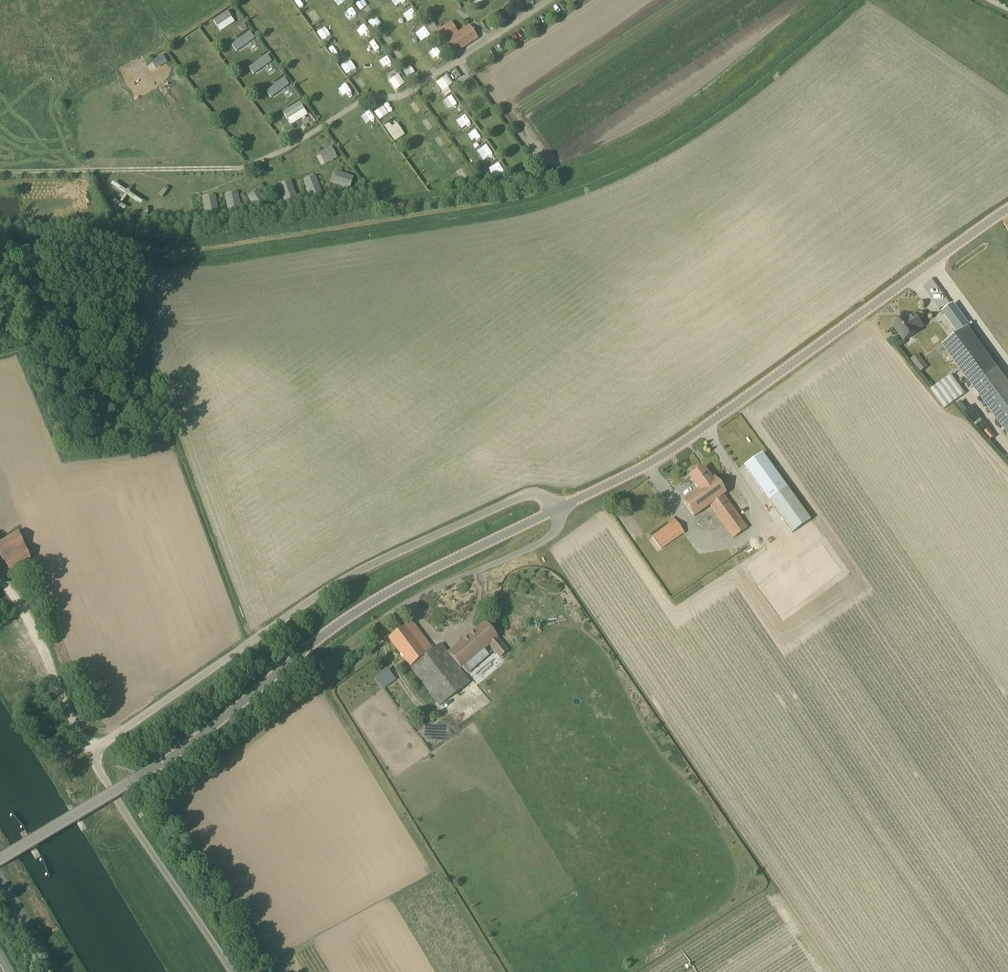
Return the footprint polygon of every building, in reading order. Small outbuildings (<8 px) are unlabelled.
[(308,1),(307,0),(293,0),(299,8),(308,1)] [(228,10),(213,20),(220,31),(235,22),(228,10)] [(377,16),(371,19),(377,27),(382,23),(377,16)] [(299,19),(291,24),(296,32),(304,27),(299,19)] [(458,32),(458,33),(444,42),(452,56),(478,39),(469,25),(458,32)] [(373,52),(381,46),(375,39),(367,45),(373,52)] [(334,57),(347,49),(342,41),(329,49),(334,57)] [(397,62),(405,56),(399,46),(390,53),(397,62)] [(386,56),(379,58),(382,68),(390,66),(386,56)] [(405,72),(409,78),(416,73),(412,67),(405,72)] [(398,73),(389,80),(396,90),(405,83),(398,73)] [(447,74),(436,82),(442,91),(453,84),(447,74)] [(354,81),(358,90),(367,86),(362,77),(354,81)] [(411,104),(416,112),(424,106),(418,99),(411,104)] [(445,102),(449,113),(459,109),(456,99),(445,102)] [(291,125),(309,115),(301,102),(283,112),(291,125)] [(384,106),(375,112),(380,119),(389,113),(384,106)] [(462,130),(472,125),(467,114),(456,118),(462,130)] [(422,120),(428,128),(435,123),(430,115),(422,120)] [(389,123),(384,126),(395,141),(404,134),(397,124),(392,127),(389,123)] [(488,146),(474,155),(481,164),(494,155),(488,146)] [(446,154),(451,164),(460,159),(454,149),(446,154)] [(960,332),(970,324),(953,301),(942,308),(960,332)] [(924,327),(915,314),(907,319),(906,317),(894,326),(905,341),(917,332),(924,327)] [(973,388),(998,369),(968,328),(943,346),(973,388)] [(911,359),(913,362),(920,372),(927,367),(918,354),(911,359)] [(973,388),(1007,435),(1007,383),(998,369),(973,388)] [(941,381),(941,382),(930,389),(944,409),(955,401),(965,394),(951,374),(941,381)] [(764,494),(782,480),(763,453),(744,466),(764,494)] [(709,476),(703,468),(690,477),(698,489),(682,501),(694,517),(709,506),(734,539),(748,528),(723,496),(726,494),(712,474),(709,476)] [(792,534),(811,520),(787,487),(768,501),(792,534)] [(685,533),(682,529),(676,521),(653,537),(661,549),(667,545),(673,541),(673,542),(685,533)] [(15,533),(0,542),(0,555),(3,560),(10,572),(31,560),(18,531),(15,533)] [(489,645),(499,658),(508,651),(485,623),(449,654),(441,644),(433,649),(411,621),(389,638),(440,706),(471,682),(466,675),(461,669),(462,668),(468,674),(489,656),(483,650),(489,645)] [(388,668),(375,678),(381,685),(393,675),(388,668)] [(102,793),(108,803),(111,801),(106,791),(102,793)] [(65,803),(81,829),(82,829),(86,826),(70,800),(66,803),(65,803)] [(19,831),(35,858),(40,854),(24,828),(19,831)]
